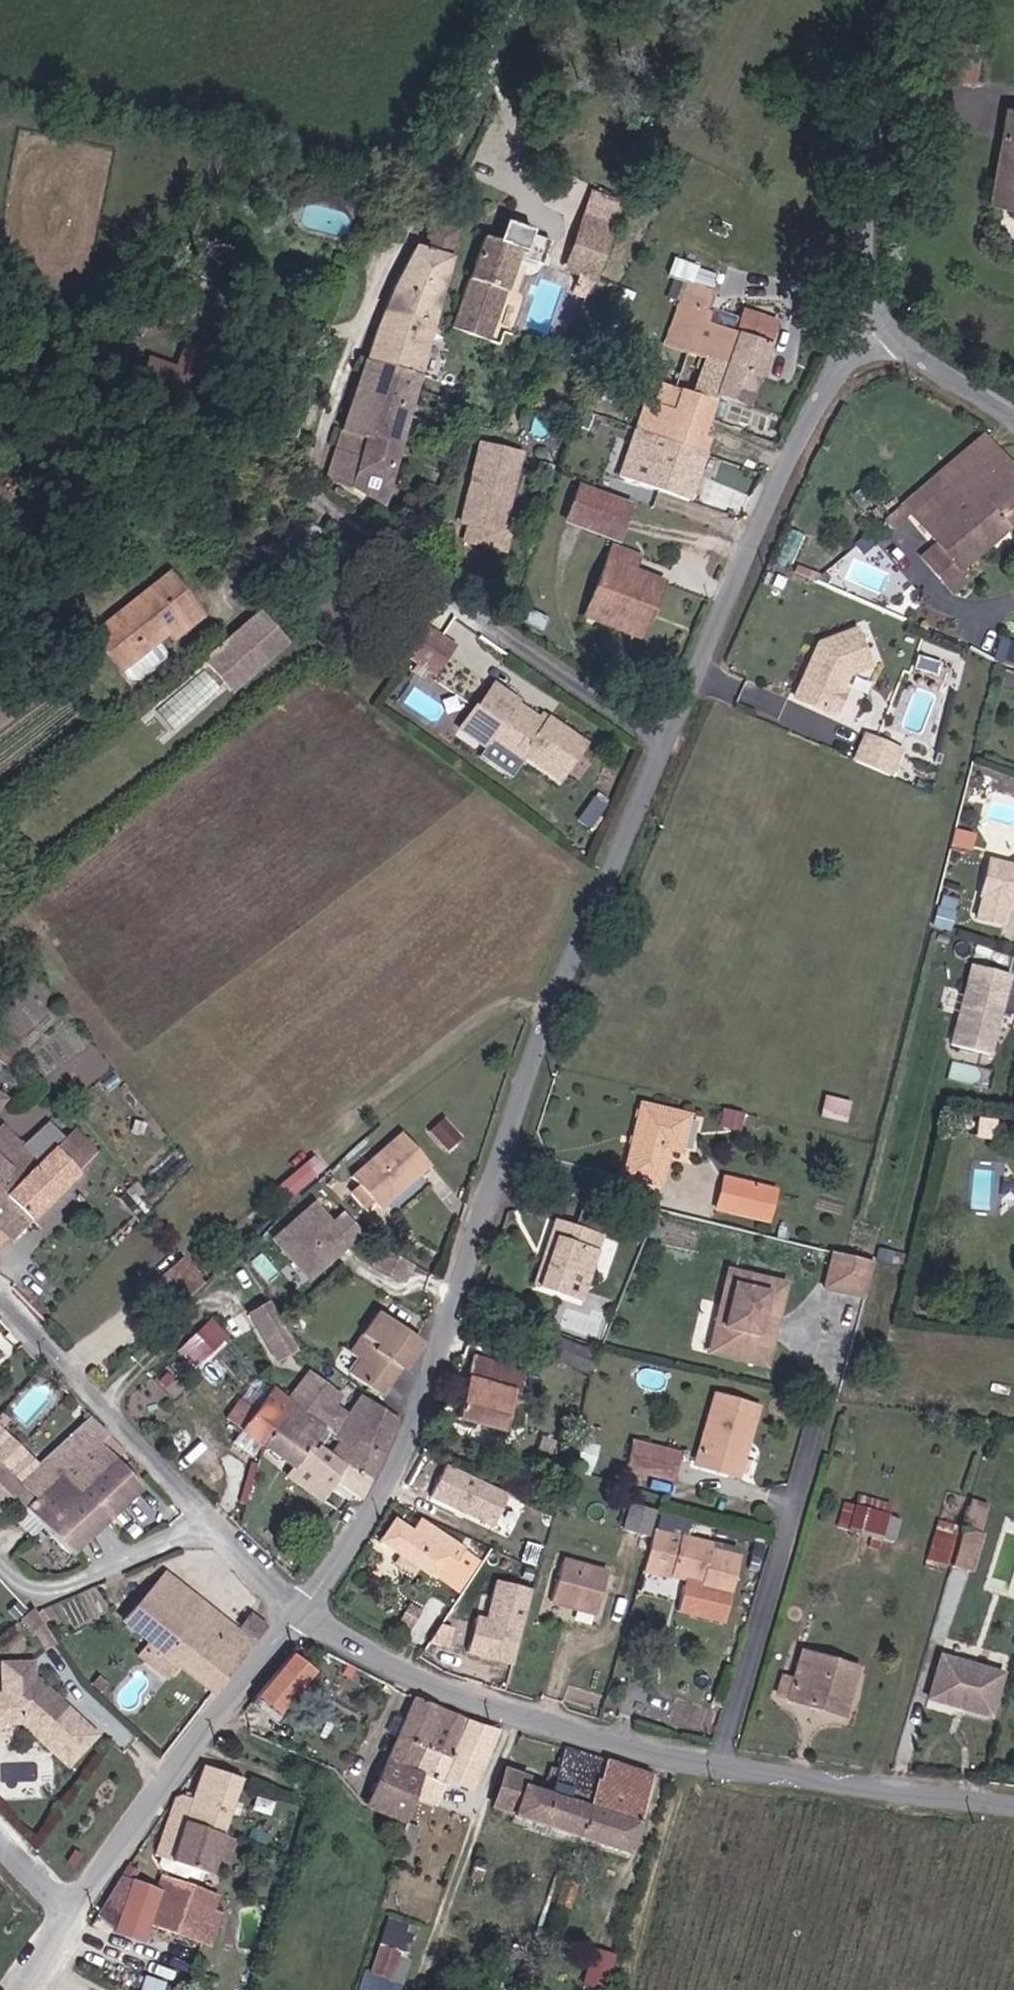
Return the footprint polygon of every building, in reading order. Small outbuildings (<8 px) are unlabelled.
[(972,75),(977,41),(947,36),(941,70),(972,75)] [(1011,202),(1013,186),(1013,108),(1005,107),(989,199),(1011,202)] [(594,186),(584,213),(612,223),(621,196),(594,186)] [(612,223),(584,213),(566,263),(580,268),(594,274),(612,223)] [(432,220),(423,246),(453,255),(460,229),(432,220)] [(487,339),(505,289),(520,247),(483,234),(450,326),(487,339)] [(423,246),(416,243),(390,289),(364,360),(419,376),(453,255),(423,246)] [(594,274),(580,268),(574,279),(590,287),(596,275),(594,274)] [(667,293),(680,298),(703,306),(709,288),(673,277),(667,293)] [(590,287),(574,279),(569,288),(585,296),(590,287)] [(504,328),(511,330),(523,296),(505,289),(487,339),(499,343),(504,328)] [(680,298),(654,377),(658,379),(713,399),(717,390),(748,400),(776,319),(741,307),(732,333),(698,321),(703,306),(680,298)] [(419,376),(364,360),(341,428),(370,437),(370,435),(400,443),(410,407),(419,376)] [(702,435),(708,417),(713,399),(658,379),(650,401),(644,399),(634,428),(702,452),(708,437),(702,435)] [(370,437),(341,428),(334,450),(359,457),(352,488),(381,506),(400,443),(370,435),(370,437)] [(702,452),(634,428),(617,474),(686,499),(702,452)] [(983,437),(952,463),(1005,529),(1013,522),(1013,474),(983,437)] [(519,455),(480,446),(459,523),(467,525),(463,540),(503,550),(507,534),(499,532),(519,455)] [(352,488),(359,457),(334,450),(330,464),(331,483),(352,488)] [(1005,529),(952,463),(906,501),(938,541),(960,566),(962,565),(1005,529)] [(598,531),(608,502),(573,489),(563,519),(598,531)] [(629,509),(608,502),(598,531),(619,539),(629,509)] [(960,566),(938,541),(920,556),(950,590),(970,575),(962,565),(960,566)] [(583,616),(626,633),(648,577),(631,571),(637,555),(612,545),(583,616)] [(119,618),(95,637),(119,669),(120,668),(154,642),(167,632),(172,639),(202,616),(170,573),(116,614),(119,618)] [(648,577),(626,633),(639,639),(661,583),(648,577)] [(267,607),(208,658),(238,693),(297,642),(267,607)] [(92,633),(95,637),(119,618),(116,614),(92,633)] [(444,641),(426,629),(406,658),(418,666),(424,670),(444,641)] [(838,672),(845,675),(846,672),(869,665),(855,630),(819,643),(794,693),(828,710),(830,707),(840,703),(843,696),(841,685),(841,683),(834,679),(838,672)] [(993,654),(1008,658),(1013,643),(998,637),(993,654)] [(456,649),(444,641),(424,670),(428,673),(436,678),(456,649)] [(154,642),(120,668),(128,679),(135,680),(162,659),(162,652),(154,642)] [(424,670),(418,666),(412,675),(422,681),(428,673),(424,670)] [(841,683),(845,675),(838,672),(834,679),(841,683)] [(776,717),(785,697),(749,681),(740,701),(776,717)] [(520,701),(496,686),(482,711),(479,709),(464,733),(491,749),(494,744),(527,764),(530,759),(566,781),(589,743),(550,719),(547,725),(538,720),(517,707),(520,701)] [(538,720),(547,725),(550,719),(541,714),(538,720)] [(856,761),(890,777),(901,752),(867,736),(856,761)] [(945,850),(963,854),(967,835),(951,830),(945,850)] [(1009,865),(986,859),(977,896),(979,896),(973,918),(999,925),(1005,902),(1013,904),(1013,862),(1009,865)] [(953,901),(938,897),(935,909),(949,913),(953,901)] [(930,926),(945,930),(949,913),(935,909),(930,926)] [(989,1055),(1008,975),(969,966),(950,1046),(989,1055)] [(7,1065),(17,1051),(0,1040),(0,1060),(7,1065)] [(820,1111),(844,1117),(849,1097),(824,1091),(820,1111)] [(680,1150),(690,1114),(640,1102),(621,1175),(658,1184),(667,1147),(680,1150)] [(733,1139),(739,1111),(725,1107),(719,1136),(733,1139)] [(435,1134),(450,1151),(465,1138),(450,1120),(435,1134)] [(11,1241),(30,1218),(76,1173),(96,1152),(74,1127),(62,1138),(36,1162),(20,1145),(47,1121),(20,1142),(3,1122),(0,1124),(0,1231),(11,1241)] [(62,1138),(47,1121),(20,1145),(36,1162),(62,1138)] [(983,1122),(974,1121),(973,1131),(982,1131),(983,1122)] [(430,1163),(412,1143),(401,1131),(352,1175),(359,1183),(372,1198),(380,1207),(430,1163)] [(285,1200),(324,1167),(314,1155),(275,1189),(285,1200)] [(76,1173),(30,1218),(38,1226),(69,1195),(66,1191),(80,1177),(76,1173)] [(766,1219),(773,1189),(723,1177),(715,1208),(766,1219)] [(361,1208),(372,1198),(359,1183),(348,1192),(361,1208)] [(332,1223),(314,1202),(273,1238),(308,1278),(362,1232),(344,1212),(332,1223)] [(599,1232),(553,1218),(548,1235),(553,1237),(539,1285),(579,1297),(599,1232)] [(533,1283),(539,1285),(553,1237),(548,1235),(533,1283)] [(372,1263),(381,1268),(390,1252),(381,1247),(372,1263)] [(843,1252),(833,1250),(823,1285),(865,1297),(875,1259),(843,1252)] [(381,1268),(403,1280),(412,1263),(390,1252),(381,1268)] [(158,1274),(178,1298),(197,1282),(178,1258),(158,1274)] [(738,1286),(742,1271),(728,1268),(707,1352),(715,1354),(732,1285),(738,1286)] [(772,1317),(780,1281),(742,1271),(738,1286),(732,1285),(715,1354),(756,1363),(763,1334),(756,1333),(760,1314),(772,1317)] [(786,1282),(780,1281),(772,1317),(760,1314),(756,1333),(763,1334),(756,1363),(766,1366),(786,1282)] [(278,1362),(300,1352),(274,1299),(253,1309),(278,1362)] [(381,1395),(417,1342),(374,1312),(348,1351),(358,1358),(348,1371),(381,1395)] [(211,1315),(178,1347),(197,1367),(230,1335),(211,1315)] [(585,1346),(557,1336),(549,1358),(566,1364),(563,1376),(586,1384),(595,1352),(584,1349),(585,1346)] [(454,1418),(502,1430),(513,1389),(518,1391),(523,1371),(469,1358),(454,1418)] [(170,1399),(186,1381),(167,1363),(150,1380),(170,1399)] [(382,1454),(398,1419),(357,1394),(346,1412),(306,1382),(292,1401),(258,1445),(290,1469),(312,1440),(321,1429),(337,1437),(340,1431),(382,1454)] [(258,1445),(292,1401),(271,1386),(255,1408),(238,1396),(223,1418),(237,1429),(258,1445)] [(692,1462),(729,1473),(739,1437),(748,1439),(757,1405),(712,1392),(692,1462)] [(0,1415),(0,1430),(10,1419),(3,1412),(0,1415)] [(27,1486),(39,1495),(64,1472),(81,1491),(115,1461),(113,1459),(122,1450),(88,1414),(36,1463),(0,1430),(0,1460),(27,1486)] [(249,1458),(258,1445),(237,1429),(228,1442),(249,1458)] [(372,1477),(382,1454),(340,1431),(337,1437),(321,1429),(312,1440),(342,1463),(372,1477)] [(739,1437),(729,1473),(737,1476),(748,1439),(739,1437)] [(362,1498),(372,1477),(342,1463),(312,1440),(290,1469),(285,1475),(309,1492),(318,1481),(327,1488),(332,1480),(362,1498)] [(628,1463),(669,1473),(673,1455),(634,1444),(628,1463)] [(68,1552),(139,1488),(115,1461),(81,1491),(64,1472),(39,1495),(37,1497),(23,1485),(18,1490),(31,1503),(26,1508),(43,1526),(68,1552)] [(447,1461),(429,1497),(497,1529),(514,1493),(447,1461)] [(0,1508),(9,1499),(18,1490),(23,1485),(0,1463),(0,1508)] [(309,1492),(320,1500),(327,1488),(318,1481),(309,1492)] [(26,1508),(31,1503),(18,1490),(9,1499),(21,1512),(26,1508)] [(855,1493),(852,1504),(888,1514),(891,1503),(855,1493)] [(986,1503),(969,1498),(961,1526),(977,1531),(986,1503)] [(619,1528),(646,1536),(655,1509),(628,1500),(619,1528)] [(845,1529),(852,1504),(840,1501),(834,1526),(845,1529)] [(888,1514),(852,1504),(845,1529),(871,1536),(869,1546),(879,1548),(882,1538),(894,1541),(900,1519),(888,1517),(888,1514)] [(43,1526),(26,1508),(21,1512),(16,1516),(33,1534),(43,1526)] [(398,1553),(418,1567),(433,1577),(436,1573),(457,1588),(477,1557),(418,1518),(410,1530),(392,1517),(376,1539),(398,1553)] [(927,1556),(950,1563),(961,1526),(937,1519),(927,1556)] [(961,1526),(950,1563),(970,1569),(981,1532),(977,1531),(961,1526)] [(709,1541),(651,1528),(642,1568),(682,1577),(680,1589),(697,1593),(698,1587),(728,1594),(737,1555),(708,1547),(709,1541)] [(412,1575),(418,1567),(398,1553),(392,1561),(412,1575)] [(593,1613),(605,1568),(560,1557),(550,1601),(593,1613)] [(176,1662),(212,1691),(252,1640),(165,1572),(125,1621),(149,1641),(176,1662)] [(481,1614),(472,1653),(518,1664),(537,1587),(497,1577),(488,1616),(481,1614)] [(37,1626),(26,1610),(14,1620),(24,1635),(28,1632),(37,1626)] [(241,1626),(255,1636),(265,1623),(251,1612),(241,1626)] [(47,1643),(37,1626),(28,1632),(39,1649),(47,1643)] [(165,1675),(176,1662),(149,1641),(138,1654),(165,1675)] [(1003,1660),(943,1644),(941,1654),(938,1653),(926,1697),(988,1715),(1001,1670),(1000,1669),(1003,1660)] [(857,1665),(799,1648),(791,1677),(780,1674),(775,1692),(787,1696),(785,1698),(842,1716),(857,1665)] [(52,1696),(45,1696),(40,1691),(40,1684),(34,1679),(30,1679),(29,1661),(0,1663),(0,1723),(19,1722),(66,1764),(94,1733),(52,1696)] [(277,1715),(299,1688),(278,1671),(256,1697),(277,1715)] [(45,1696),(52,1695),(40,1684),(41,1692),(45,1696)] [(405,1823),(408,1816),(422,1773),(415,1770),(424,1749),(448,1759),(466,1719),(415,1699),(366,1807),(405,1824),(405,1823)] [(472,1788),(499,1731),(466,1719),(448,1759),(424,1749),(415,1770),(422,1773),(408,1816),(429,1821),(444,1778),(472,1788)] [(513,1817),(577,1837),(596,1780),(599,1781),(605,1762),(563,1749),(551,1786),(548,1795),(519,1786),(523,1777),(504,1771),(492,1807),(513,1815),(513,1817)] [(626,1853),(651,1777),(605,1762),(599,1781),(596,1780),(577,1837),(626,1853)] [(240,1781),(203,1767),(192,1799),(183,1797),(176,1798),(156,1852),(158,1857),(188,1866),(207,1872),(212,1857),(215,1858),(216,1854),(217,1850),(231,1854),(236,1840),(222,1835),(240,1781)] [(551,1786),(523,1777),(519,1786),(548,1795),(551,1786)] [(405,1823),(405,1824),(394,1857),(409,1862),(419,1827),(405,1823)] [(216,1854),(230,1859),(231,1854),(217,1850),(216,1854)] [(188,1866),(158,1857),(156,1862),(159,1867),(185,1877),(188,1866)] [(132,1882),(120,1877),(108,1905),(122,1910),(132,1882)] [(132,1882),(122,1910),(122,1913),(202,1942),(206,1930),(208,1923),(216,1897),(165,1878),(160,1891),(132,1882)] [(220,1913),(212,1910),(208,1923),(216,1925),(220,1913)] [(397,1956),(403,1959),(414,1927),(387,1917),(378,1946),(397,1952),(397,1956)] [(206,1930),(214,1932),(216,1925),(208,1923),(206,1930)] [(368,1973),(389,1981),(401,1984),(409,1961),(403,1959),(397,1956),(397,1952),(378,1946),(368,1973)] [(589,1982),(613,1982),(613,1948),(588,1949),(589,1982)] [(389,1981),(368,1973),(363,1972),(358,1989),(386,1989),(389,1981)]
